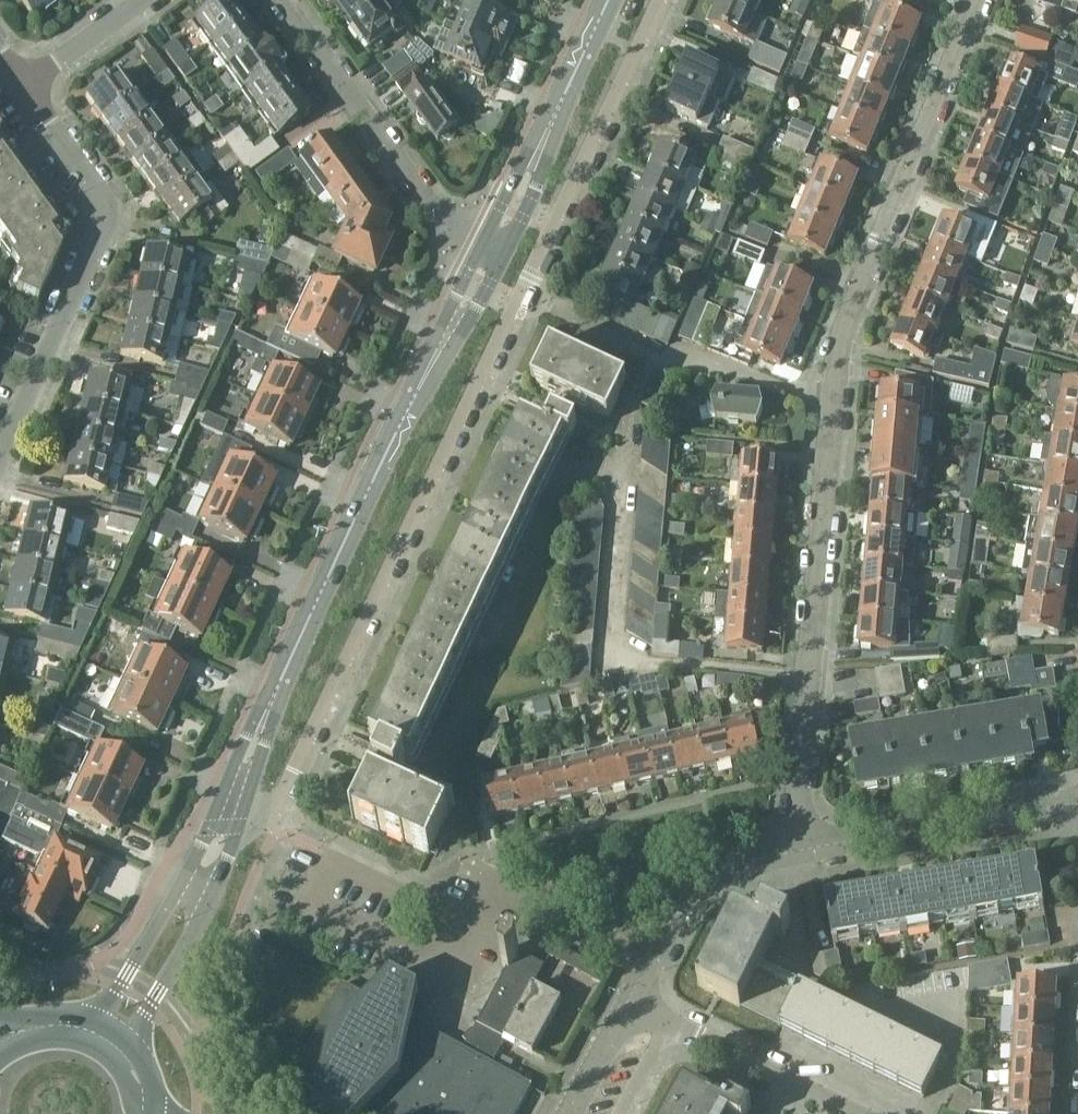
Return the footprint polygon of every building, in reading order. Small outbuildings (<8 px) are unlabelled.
[(31,16),(53,0),(19,0),(31,16)] [(244,22),(243,21),(244,17),(238,9),(235,9),(228,0),(224,0),(191,24),(198,34),(202,31),(212,45),(244,22)] [(337,2),(344,12),(343,16),(351,27),(387,1),(386,0),(340,0),(337,2)] [(467,12),(460,30),(494,44),(504,48),(515,23),(499,17),(501,12),(488,7),(472,0),(470,5),(467,4),(465,11),(467,12)] [(724,1),(754,15),(760,0),(721,0),(724,1)] [(807,8),(810,0),(796,0),(794,3),(807,8)] [(1063,9),(1066,0),(1036,0),(1036,1),(1063,11),(1063,9)] [(1063,9),(1074,12),(1077,4),(1077,0),(1066,0),(1063,9)] [(387,1),(351,27),(360,39),(363,38),(371,49),(379,43),(381,44),(387,40),(386,38),(393,33),(396,36),(406,29),(387,1)] [(754,45),(755,43),(765,20),(754,15),(724,1),(720,10),(717,9),(710,25),(754,45)] [(802,19),(807,8),(794,3),(790,13),(802,19)] [(876,25),(872,34),(909,49),(910,47),(913,48),(918,35),(916,34),(921,23),(879,6),(872,24),(876,25)] [(244,22),(212,45),(208,48),(224,70),(260,44),(259,43),(260,41),(254,32),(251,32),(244,22)] [(447,24),(436,51),(450,56),(475,67),(473,71),(484,76),(488,69),(495,53),(491,51),(494,44),(460,30),(447,24)] [(813,25),(813,26),(807,38),(819,42),(824,30),(813,25)] [(854,57),(862,60),(899,74),(902,75),(908,61),(905,59),(909,49),(872,34),(865,31),(854,57)] [(1026,34),(1021,50),(1046,58),(1047,57),(1051,46),(1052,43),(1026,34)] [(807,38),(797,64),(808,69),(819,42),(807,38)] [(418,39),(406,52),(419,65),(424,68),(435,56),(418,39)] [(164,50),(178,69),(189,61),(175,42),(164,50)] [(262,42),(260,44),(224,70),(241,92),(279,65),(277,63),(275,65),(270,57),(270,53),(262,42)] [(787,57),(755,43),(754,45),(748,60),(780,74),(787,57)] [(152,49),(141,57),(157,79),(167,71),(152,49)] [(414,63),(406,52),(384,67),(392,79),(414,63)] [(998,87),(1031,100),(1038,103),(1048,78),(1077,90),(1077,88),(1077,73),(1026,53),(1021,65),(1016,63),(1009,60),(998,87)] [(734,79),(710,69),(710,68),(704,66),(690,60),(679,85),(724,105),(734,79)] [(862,60),(852,85),(889,100),(889,98),(892,100),(898,86),(895,85),(899,74),(862,60)] [(189,61),(178,69),(185,78),(196,70),(189,61)] [(801,84),(808,69),(797,64),(790,80),(801,84)] [(279,65),(241,92),(257,115),(293,89),(286,80),(287,77),(281,69),(278,69),(278,68),(280,67),(279,65)] [(424,68),(419,65),(395,82),(404,93),(412,87),(418,94),(409,100),(414,107),(412,108),(416,113),(417,112),(419,115),(418,120),(422,125),(426,125),(438,141),(443,137),(444,138),(446,139),(447,140),(448,140),(450,140),(451,139),(453,138),(454,137),(455,136),(455,135),(455,133),(455,132),(455,131),(454,130),(454,129),(459,126),(424,77),(428,74),(424,68)] [(777,98),(783,83),(753,70),(747,85),(777,98)] [(167,71),(157,79),(164,88),(174,81),(167,71)] [(120,74),(87,98),(94,108),(96,107),(103,117),(101,118),(102,119),(135,95),(120,74)] [(724,105),(679,85),(668,110),(682,116),(681,117),(687,120),(688,118),(710,128),(720,105),(723,106),(724,105)] [(852,85),(841,112),(880,127),(886,112),(884,111),(889,100),(852,85)] [(998,87),(988,112),(1020,125),(1034,131),(1044,105),(1038,103),(1031,100),(998,87)] [(293,89),(257,115),(274,139),(310,113),(302,102),(303,99),(298,92),(294,91),(293,89)] [(172,100),(179,110),(190,102),(183,92),(172,100)] [(787,96),(779,93),(775,102),(783,105),(787,96)] [(135,95),(102,119),(109,129),(111,128),(118,139),(117,139),(118,140),(150,116),(135,95)] [(215,98),(205,106),(211,115),(222,107),(215,98)] [(880,127),(841,112),(836,125),(832,123),(827,136),(868,152),(872,141),(874,141),(880,127)] [(988,112),(977,138),(1010,151),(1013,152),(1023,156),(1034,131),(1020,125),(988,112)] [(188,121),(195,131),(205,123),(198,114),(188,121)] [(782,118),(772,114),(767,127),(777,131),(782,118)] [(150,116),(118,140),(125,150),(126,149),(134,160),(132,160),(133,161),(165,138),(150,116)] [(1065,116),(1061,125),(1075,130),(1077,123),(1077,121),(1065,116)] [(787,135),(810,144),(816,130),(792,121),(787,135)] [(234,132),(227,123),(217,131),(224,140),(234,132)] [(238,130),(224,140),(248,172),(267,158),(267,159),(278,151),(270,140),(254,151),(238,130)] [(810,144),(787,135),(782,147),(805,156),(810,144)] [(328,137),(299,158),(315,180),(320,177),(329,191),(357,170),(345,155),(342,157),(333,145),(328,137)] [(165,138),(133,161),(140,171),(141,170),(149,181),(148,182),(181,159),(165,138)] [(720,152),(749,164),(754,150),(726,138),(720,152)] [(977,138),(968,161),(1003,175),(1014,180),(1023,156),(1013,152),(1010,151),(977,138)] [(1056,138),(1053,149),(1064,152),(1068,142),(1056,138)] [(685,185),(696,160),(696,159),(665,145),(661,155),(658,154),(651,170),(653,171),(685,185)] [(224,149),(212,157),(218,164),(229,156),(224,149)] [(16,255),(10,259),(19,270),(10,290),(38,302),(62,250),(61,250),(47,230),(54,225),(0,150),(0,232),(16,255)] [(265,167),(256,173),(264,184),(292,164),(296,161),(288,150),(284,153),(265,167)] [(744,176),(749,164),(720,152),(715,164),(744,176)] [(181,159),(148,182),(155,192),(156,192),(164,203),(163,203),(164,204),(196,181),(204,175),(189,153),(181,159)] [(810,158),(805,169),(812,172),(816,174),(809,189),(846,203),(846,202),(847,202),(850,203),(855,189),(853,188),(857,176),(817,161),(810,158)] [(968,161),(957,187),(970,192),(965,204),(999,217),(1014,180),(1003,175),(968,161)] [(762,168),(750,163),(745,177),(756,181),(762,168)] [(1046,164),(1043,174),(1056,179),(1059,168),(1046,164)] [(357,170),(329,191),(339,204),(335,207),(350,227),(380,208),(365,188),(368,185),(357,170)] [(697,190),(685,185),(653,171),(649,180),(647,179),(640,195),(642,196),(674,210),(686,215),(697,190)] [(196,181),(164,204),(171,213),(172,213),(180,224),(196,213),(205,226),(220,214),(229,208),(211,182),(202,188),(196,181)] [(758,200),(762,190),(750,185),(746,195),(758,200)] [(1061,188),(1058,197),(1072,202),(1076,193),(1061,188)] [(809,189),(799,214),(838,230),(844,215),(842,214),(846,203),(809,189)] [(631,221),(663,235),(674,210),(642,196),(638,205),(636,204),(629,220),(631,221)] [(1058,197),(1055,206),(1069,211),(1072,202),(1058,197)] [(289,237),(283,249),(291,253),(312,263),(335,274),(343,258),(374,272),(377,267),(380,260),(385,262),(394,243),(389,241),(380,237),(388,220),(391,217),(384,207),(381,210),(380,208),(350,227),(342,244),(338,242),(332,253),(320,247),(318,251),(289,237)] [(708,213),(704,223),(718,229),(722,219),(708,213)] [(782,234),(781,237),(785,239),(825,255),(830,244),(832,245),(838,230),(799,214),(793,228),(790,227),(787,236),(782,234)] [(945,219),(934,245),(967,258),(983,265),(998,227),(968,214),(963,226),(945,219)] [(621,245),(653,259),(663,235),(631,221),(627,230),(625,228),(618,244),(621,245)] [(704,223),(701,230),(715,236),(718,229),(704,223)] [(751,224),(745,238),(768,248),(774,233),(751,224)] [(720,238),(716,249),(728,254),(734,240),(722,235),(720,238)] [(1044,237),(1040,250),(1053,254),(1058,242),(1044,237)] [(237,242),(234,256),(266,264),(269,258),(273,251),(237,242)] [(766,253),(738,242),(732,256),(760,267),(766,253)] [(273,251),(269,258),(285,265),(291,253),(283,249),(275,245),(273,251)] [(607,269),(609,270),(641,284),(653,259),(621,245),(617,254),(614,253),(607,269)] [(934,245),(924,271),(957,284),(967,258),(934,245)] [(148,250),(141,276),(181,286),(188,260),(148,250)] [(1049,267),(1053,254),(1040,250),(1035,263),(1049,267)] [(291,253),(285,265),(306,275),(312,263),(291,253)] [(234,256),(231,268),(261,274),(266,264),(234,256)] [(689,264),(684,275),(697,280),(701,269),(689,264)] [(759,278),(768,282),(771,283),(765,298),(802,313),(802,312),(803,311),(805,312),(810,299),(808,298),(813,286),(764,266),(759,278)] [(641,284),(609,270),(606,279),(603,278),(596,294),(620,304),(613,320),(668,345),(679,320),(665,314),(663,319),(640,308),(645,295),(638,292),(641,284)] [(924,271),(914,295),(947,309),(957,284),(924,271)] [(1020,278),(1007,273),(1003,284),(1016,288),(1020,278)] [(684,275),(681,282),(694,287),(697,280),(684,275)] [(192,288),(181,286),(141,276),(134,302),(185,314),(192,288)] [(358,303),(315,283),(302,311),(345,330),(347,324),(350,325),(351,324),(354,326),(361,310),(356,308),(358,303)] [(1025,287),(1020,302),(1034,306),(1039,291),(1025,287)] [(747,319),(794,338),(799,325),(797,324),(802,313),(765,298),(757,295),(747,319)] [(914,295),(903,320),(937,333),(947,309),(914,295)] [(692,344),(708,305),(694,299),(678,339),(692,344)] [(1013,307),(1005,304),(998,301),(995,312),(1009,317),(1013,307)] [(134,302),(128,329),(179,341),(185,314),(134,302)] [(708,305),(692,344),(706,350),(722,310),(708,305)] [(342,336),(345,330),(302,311),(290,336),(282,332),(273,336),(268,347),(276,351),(313,368),(320,352),(333,358),(335,353),(340,355),(347,339),(344,338),(344,337),(342,336)] [(220,312),(218,322),(231,326),(236,316),(220,312)] [(794,338),(747,319),(735,347),(780,365),(785,353),(787,354),(794,338)] [(903,320),(893,345),(925,358),(930,346),(939,350),(944,336),(937,333),(903,320)] [(1002,330),(989,325),(986,334),(999,339),(1002,330)] [(173,367),(179,341),(128,329),(121,355),(173,367)] [(1011,331),(1007,345),(1032,351),(1036,337),(1011,331)] [(276,351),(268,347),(236,333),(231,344),(258,357),(251,373),(268,380),(259,398),(307,421),(315,402),(311,401),(317,389),(269,366),(276,351)] [(209,337),(206,348),(220,351),(224,341),(209,337)] [(626,380),(551,345),(533,383),(608,419),(626,380)] [(1031,356),(1004,349),(1000,362),(1028,369),(1031,356)] [(938,361),(935,374),(990,387),(998,358),(977,350),(972,368),(938,361)] [(175,382),(202,388),(210,372),(179,365),(175,382)] [(883,388),(880,415),(921,418),(931,419),(935,381),(896,372),(895,389),(883,388)] [(90,377),(83,403),(124,413),(123,415),(133,417),(141,389),(130,386),(90,377)] [(1056,410),(1077,414),(1077,386),(1067,384),(1067,383),(1051,381),(1048,398),(1048,399),(1048,400),(1048,402),(1049,404),(1050,406),(1051,406),(1052,408),(1053,408),(1054,409),(1056,410)] [(183,428),(202,388),(175,382),(175,383),(172,382),(169,396),(179,399),(172,425),(183,428)] [(759,395),(717,392),(712,405),(716,420),(758,423),(763,410),(759,395)] [(239,409),(233,422),(289,448),(295,436),(299,438),(307,421),(259,398),(251,415),(239,409)] [(83,403),(77,429),(118,439),(120,428),(123,415),(124,413),(83,403)] [(1061,411),(1056,438),(1077,442),(1077,414),(1056,410),(1061,411)] [(207,413),(201,426),(222,436),(228,423),(207,413)] [(388,744),(385,751),(408,761),(409,761),(488,596),(563,439),(569,442),(577,426),(554,415),(547,428),(537,423),(523,416),(523,417),(524,418),(507,453),(488,494),(373,735),(372,734),(371,736),(388,744)] [(874,443),(874,448),(918,452),(921,418),(880,415),(879,415),(876,443),(874,443)] [(992,425),(1007,428),(1008,418),(993,416),(992,425)] [(971,422),(966,456),(980,458),(985,425),(971,422)] [(1007,428),(992,425),(991,436),(1005,438),(1007,428)] [(77,429),(70,455),(99,462),(111,464),(118,439),(77,429)] [(1051,466),(1077,470),(1077,442),(1056,438),(1045,436),(1041,464),(1051,466)] [(641,464),(647,467),(668,480),(671,440),(643,437),(641,464)] [(161,439),(158,449),(172,453),(176,443),(161,439)] [(214,475),(208,487),(215,490),(258,511),(258,510),(261,505),(263,505),(264,504),(266,505),(275,487),(270,485),(274,478),(245,465),(252,449),(237,442),(231,439),(223,455),(230,458),(228,462),(220,478),(214,475)] [(733,457),(735,443),(708,441),(707,454),(733,457)] [(873,462),(871,476),(873,476),(873,482),(874,482),(915,486),(917,462),(918,452),(874,448),(873,462)] [(70,455),(64,482),(109,493),(111,482),(107,481),(111,464),(99,462),(70,455)] [(966,456),(961,490),(975,492),(980,458),(966,456)] [(777,489),(780,462),(780,461),(744,458),(742,471),(732,470),(731,485),(777,489)] [(147,474),(152,476),(160,478),(165,468),(149,464),(147,474)] [(1047,493),(1077,498),(1077,470),(1051,466),(1047,493)] [(666,496),(668,480),(647,467),(640,479),(646,483),(666,496)] [(985,472),(983,489),(998,491),(1000,474),(985,472)] [(874,482),(871,508),(909,512),(911,487),(915,487),(915,486),(874,482)] [(665,510),(666,496),(646,483),(638,493),(644,497),(665,510)] [(739,512),(739,513),(775,516),(777,489),(731,485),(728,511),(739,512)] [(215,490),(199,523),(243,543),(247,535),(251,537),(260,520),(257,518),(257,517),(255,516),(258,511),(215,490)] [(961,490),(960,500),(974,502),(975,492),(961,490)] [(1047,493),(1042,520),(1077,526),(1077,498),(1047,493)] [(148,503),(115,495),(112,508),(142,516),(148,503)] [(599,513),(605,511),(605,509),(599,496),(576,506),(575,523),(599,513)] [(688,496),(672,496),(671,506),(687,507),(688,496)] [(664,526),(665,510),(644,497),(637,509),(643,513),(664,526)] [(156,506),(150,518),(176,531),(192,538),(199,522),(184,514),(182,519),(161,509),(156,506)] [(871,508),(869,535),(906,539),(916,539),(918,512),(909,512),(871,508)] [(28,510),(23,534),(64,545),(70,520),(28,510)] [(573,539),(597,529),(603,526),(599,513),(575,523),(573,539)] [(663,541),(664,526),(643,513),(636,524),(642,528),(663,541)] [(775,516),(739,513),(736,540),(772,544),(775,516)] [(139,522),(110,515),(107,529),(133,535),(139,522)] [(957,516),(955,527),(970,529),(972,518),(957,516)] [(150,519),(144,530),(144,531),(171,543),(176,531),(150,518),(150,519)] [(1028,546),(1073,554),(1077,526),(1042,520),(1032,518),(1027,546),(1028,546)] [(686,525),(670,524),(669,535),(685,536),(686,525)] [(976,537),(991,539),(992,529),(977,527),(976,537)] [(661,556),(663,541),(642,528),(634,539),(640,543),(661,556)] [(572,553),(596,544),(602,541),(597,529),(573,539),(572,553)] [(16,562),(57,573),(68,575),(70,565),(59,562),(64,545),(23,534),(16,562)] [(869,535),(866,563),(904,566),(914,567),(917,540),(916,539),(906,539),(869,535)] [(990,548),(991,539),(976,537),(975,546),(990,548)] [(736,540),(734,567),(770,571),(772,544),(736,540)] [(660,572),(661,556),(640,543),(633,555),(639,559),(660,572)] [(967,546),(953,543),(952,553),(965,555),(967,546)] [(596,544),(572,553),(571,569),(594,559),(601,557),(596,544)] [(975,546),(972,565),(987,567),(990,548),(975,546)] [(1069,581),(1073,554),(1028,546),(1023,573),(1033,575),(1069,581)] [(179,567),(170,586),(218,609),(227,590),(223,588),(229,574),(177,550),(171,563),(179,567)] [(668,550),(667,561),(683,562),(684,551),(668,550)] [(594,559),(571,569),(570,584),(593,574),(599,572),(594,559)] [(659,587),(660,572),(639,559),(631,570),(638,574),(659,587)] [(16,562),(10,588),(51,598),(57,573),(16,562)] [(866,563),(864,590),(901,594),(904,566),(866,563)] [(770,571),(734,567),(732,594),(767,598),(770,571)] [(96,582),(110,585),(115,576),(99,571),(96,582)] [(964,572),(950,571),(948,581),(962,583),(964,572)] [(593,574),(570,584),(568,599),(592,590),(598,587),(593,574)] [(657,603),(659,587),(638,574),(630,585),(637,590),(657,603)] [(1033,575),(1028,602),(1064,609),(1069,581),(1033,575)] [(683,578),(666,577),(665,587),(682,589),(683,578)] [(983,595),(984,584),(970,582),(968,593),(983,595)] [(153,603),(140,631),(144,632),(169,644),(176,629),(198,639),(205,626),(209,628),(218,609),(170,586),(161,606),(153,603)] [(10,588),(4,615),(42,625),(39,638),(80,648),(97,614),(77,609),(72,632),(49,626),(51,616),(47,615),(51,598),(10,588)] [(592,590),(568,599),(567,614),(591,605),(597,602),(592,590)] [(656,615),(657,604),(657,603),(637,590),(629,600),(635,605),(656,618),(656,615)] [(864,590),(861,617),(898,621),(900,607),(909,608),(910,595),(901,594),(864,590)] [(719,593),(716,621),(729,622),(765,625),(767,598),(732,594),(719,593)] [(85,607),(98,610),(103,600),(87,597),(85,607)] [(1059,636),(1064,609),(1028,602),(1015,600),(1018,639),(1043,638),(1044,633),(1059,636)] [(961,603),(947,601),(946,612),(960,614),(961,603)] [(674,605),(657,604),(656,615),(673,616),(674,605)] [(591,605),(567,614),(566,630),(589,620),(595,617),(591,605)] [(627,615),(634,620),(655,633),(656,618),(635,605),(627,615)] [(861,617),(859,645),(890,649),(890,660),(939,657),(938,643),(911,645),(909,622),(898,621),(861,617)] [(589,620),(566,630),(565,645),(588,635),(594,633),(589,620)] [(654,640),(655,633),(634,620),(626,631),(653,647),(654,640)] [(765,625),(729,622),(728,637),(719,636),(718,648),(762,652),(765,625)] [(122,679),(121,681),(166,702),(169,704),(172,696),(177,699),(186,680),(181,678),(185,670),(171,664),(178,648),(169,644),(144,632),(136,648),(141,650),(127,681),(122,679)] [(588,635),(565,645),(564,660),(586,650),(593,647),(588,635)] [(74,662),(80,648),(39,638),(35,652),(74,662)] [(989,655),(1017,652),(1015,639),(988,641),(989,655)] [(679,643),(654,640),(653,647),(652,654),(678,657),(679,643)] [(7,674),(19,677),(21,666),(25,650),(13,647),(0,644),(0,672),(7,674)] [(586,650),(564,660),(562,675),(585,666),(591,663),(586,650)] [(1008,663),(1010,676),(1035,673),(1032,659),(1008,663)] [(585,666),(562,675),(561,688),(590,682),(590,678),(585,666)] [(876,671),(878,684),(903,680),(901,669),(901,667),(876,671)] [(1055,688),(1055,684),(1052,670),(1035,673),(1010,676),(1012,690),(1032,687),(1032,692),(1055,688)] [(745,677),(719,675),(718,689),(744,691),(745,677)] [(667,676),(657,678),(660,693),(671,691),(667,676)] [(696,676),(685,679),(688,694),(699,691),(696,676)] [(639,677),(629,680),(633,695),(643,692),(639,677)] [(905,688),(903,680),(878,684),(881,699),(906,694),(905,688)] [(119,696),(111,715),(154,735),(158,728),(162,730),(171,712),(166,710),(169,704),(166,702),(121,681),(115,694),(119,696)] [(613,683),(603,686),(606,701),(616,699),(613,683)] [(586,690),(575,692),(579,707),(590,704),(586,690)] [(559,696),(549,699),(552,713),(563,711),(559,696)] [(51,712),(55,702),(40,698),(37,708),(51,712)] [(66,698),(60,712),(88,725),(88,724),(94,711),(86,708),(66,698)] [(549,699),(533,702),(537,716),(539,725),(554,721),(552,713),(549,699)] [(880,715),(878,701),(855,704),(857,718),(880,715)] [(533,702),(523,705),(526,718),(536,716),(533,702)] [(499,710),(501,724),(511,722),(508,708),(499,710)] [(980,719),(988,769),(1017,764),(1016,759),(1026,757),(1027,763),(1033,762),(1031,748),(1047,745),(1041,709),(980,719)] [(503,736),(501,724),(499,710),(479,752),(493,758),(503,736)] [(55,723),(53,728),(89,745),(84,755),(85,755),(92,759),(91,761),(83,778),(126,799),(131,802),(140,782),(135,780),(141,766),(98,746),(105,732),(88,725),(60,712),(55,723)] [(723,727),(732,762),(759,755),(750,714),(731,719),(733,725),(723,727)] [(980,719),(914,730),(922,781),(948,776),(947,771),(956,769),(958,776),(971,774),(969,767),(978,766),(979,771),(988,769),(980,719)] [(712,729),(697,733),(705,768),(732,762),(723,727),(722,723),(711,726),(712,729)] [(35,724),(33,735),(47,738),(51,728),(35,724)] [(705,768),(697,733),(696,730),(688,731),(688,734),(685,734),(686,736),(670,739),(678,774),(705,768)] [(910,783),(922,781),(914,730),(852,741),(860,791),(880,787),(879,783),(888,781),(889,788),(901,786),(900,779),(910,777),(910,783)] [(642,738),(643,741),(653,781),(678,774),(670,739),(668,732),(642,738)] [(616,747),(625,787),(653,781),(643,741),(631,744),(629,738),(624,739),(623,735),(615,737),(617,747),(616,747)] [(625,787),(616,747),(605,750),(606,754),(590,758),(598,794),(625,787)] [(429,854),(441,831),(449,814),(394,789),(408,761),(385,751),(382,758),(375,755),(359,789),(365,792),(353,818),(429,854)] [(562,755),(563,759),(572,800),(598,794),(590,758),(589,754),(577,757),(571,753),(562,755)] [(553,767),(537,771),(545,807),(572,800),(563,759),(551,762),(553,767)] [(525,774),(511,777),(519,813),(545,807),(537,771),(536,766),(524,768),(525,774)] [(22,792),(28,779),(0,767),(0,782),(22,792)] [(511,777),(484,784),(493,819),(519,813),(511,777)] [(23,794),(17,807),(61,826),(67,811),(68,812),(111,832),(117,818),(122,821),(131,802),(126,799),(83,778),(73,798),(65,794),(59,808),(51,804),(50,807),(23,794)] [(4,799),(10,787),(0,782),(0,798),(4,799)] [(11,817),(10,818),(12,818),(17,807),(23,794),(21,793),(21,792),(10,787),(4,799),(0,798),(0,812),(11,817)] [(12,818),(2,839),(39,856),(40,855),(47,858),(40,872),(39,874),(67,887),(88,896),(96,878),(91,876),(98,862),(56,842),(55,842),(62,827),(61,826),(17,807),(12,818)] [(1041,910),(1045,909),(1044,905),(1045,905),(1036,862),(966,874),(974,921),(978,920),(977,916),(1039,905),(1041,910)] [(25,903),(17,920),(22,923),(24,928),(33,933),(38,930),(45,933),(54,915),(59,915),(64,906),(60,901),(67,887),(39,874),(40,872),(36,870),(21,901),(25,903)] [(966,874),(936,879),(896,886),(904,933),(909,932),(908,928),(969,918),(970,922),(974,921),(966,874)] [(896,886),(826,898),(835,946),(839,945),(838,940),(899,929),(900,933),(904,933),(896,886)] [(783,939),(791,922),(784,919),(785,916),(781,897),(757,902),(749,919),(736,913),(699,986),(717,995),(742,1008),(742,1007),(780,1026),(780,1027),(923,1099),(944,1057),(761,967),(776,936),(783,939)] [(1023,936),(1025,948),(1025,950),(1051,945),(1049,932),(1023,936)] [(976,942),(957,945),(959,959),(978,956),(977,948),(976,942)] [(506,954),(504,965),(509,968),(480,1022),(508,1036),(535,986),(544,968),(519,954),(520,949),(514,946),(506,954)] [(835,952),(826,954),(831,982),(832,983),(841,981),(835,952)] [(831,982),(826,954),(812,957),(815,976),(831,982)] [(970,965),(969,980),(1009,973),(1006,959),(970,965)] [(598,967),(592,978),(602,984),(609,972),(598,967)] [(969,980),(969,993),(1011,985),(1009,973),(969,980)] [(373,993),(369,997),(343,983),(291,1078),(318,1093),(313,1113),(517,1113),(532,1085),(519,1078),(493,1064),(506,1039),(508,1036),(480,1022),(464,1049),(412,1021),(419,989),(392,974),(373,993)] [(1020,982),(1018,1009),(1055,1011),(1056,984),(1020,982)] [(563,1002),(535,986),(508,1036),(506,1039),(534,1055),(563,1002)] [(1018,1009),(1017,1036),(1054,1037),(1055,1011),(1018,1009)] [(967,1032),(972,1032),(986,1033),(986,1021),(967,1020),(967,1032)] [(972,1032),(972,1043),(972,1044),(985,1045),(986,1033),(972,1032)] [(1052,1064),(1054,1037),(1017,1036),(1015,1062),(1052,1064)] [(503,1057),(498,1067),(508,1073),(514,1063),(503,1057)] [(1015,1062),(1013,1088),(1051,1090),(1052,1064),(1015,1062)] [(515,1064),(510,1073),(519,1078),(524,1069),(515,1064)] [(982,1086),(983,1074),(970,1073),(969,1085),(982,1086)] [(752,1108),(732,1097),(728,1104),(726,1103),(725,1105),(685,1083),(669,1113),(748,1113),(752,1108)] [(975,1094),(961,1087),(949,1112),(953,1113),(967,1113),(968,1112),(969,1112),(978,1095),(975,1094)] [(1012,1113),(1049,1113),(1051,1090),(1013,1088),(1012,1113)] [(982,1094),(975,1094),(978,1095),(969,1112),(981,1112),(982,1094)]
